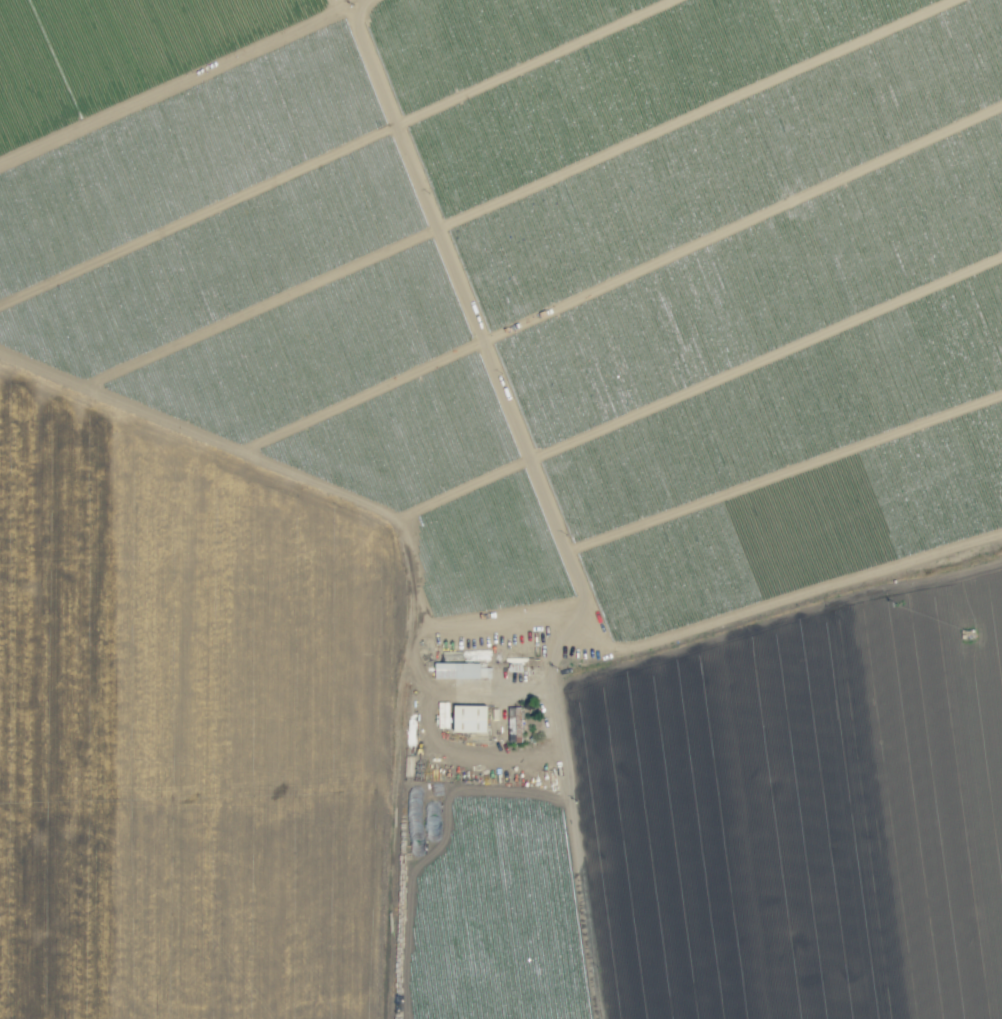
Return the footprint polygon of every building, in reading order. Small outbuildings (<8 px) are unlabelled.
[(487,706),(454,705),(454,731),(487,732),(487,706)]
